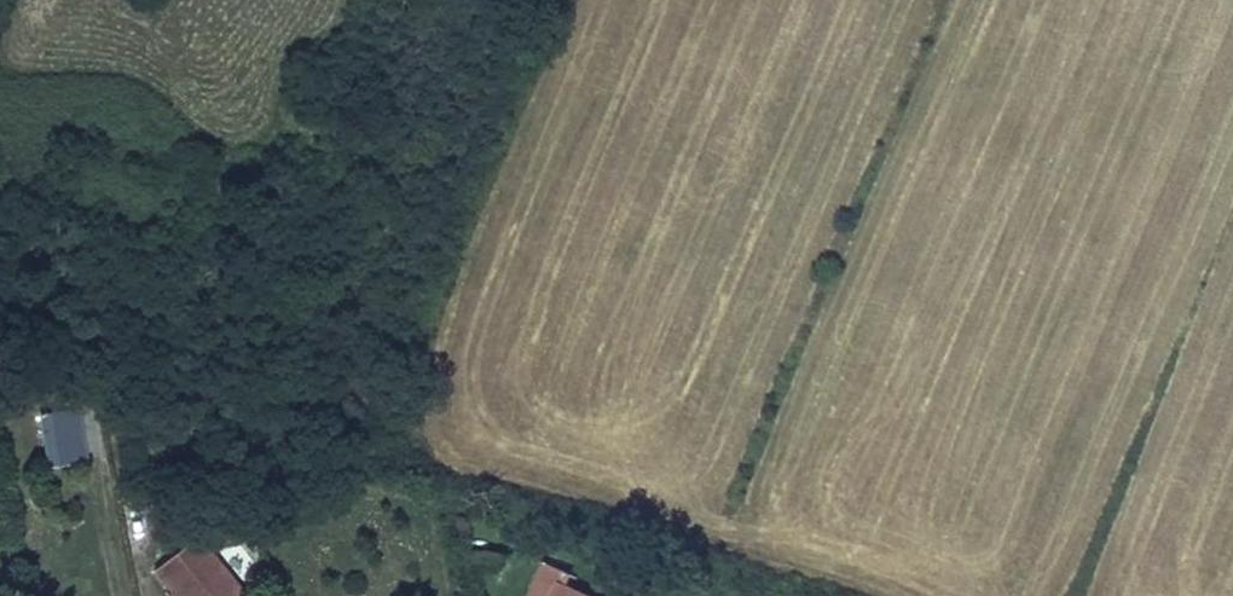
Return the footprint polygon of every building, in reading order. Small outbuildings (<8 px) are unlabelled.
[(49,466),(89,459),(79,405),(39,412),(49,466)] [(196,535),(154,570),(172,591),(176,595),(246,595),(196,535)] [(565,586),(571,573),(545,563),(530,595),(587,595),(565,586)]
